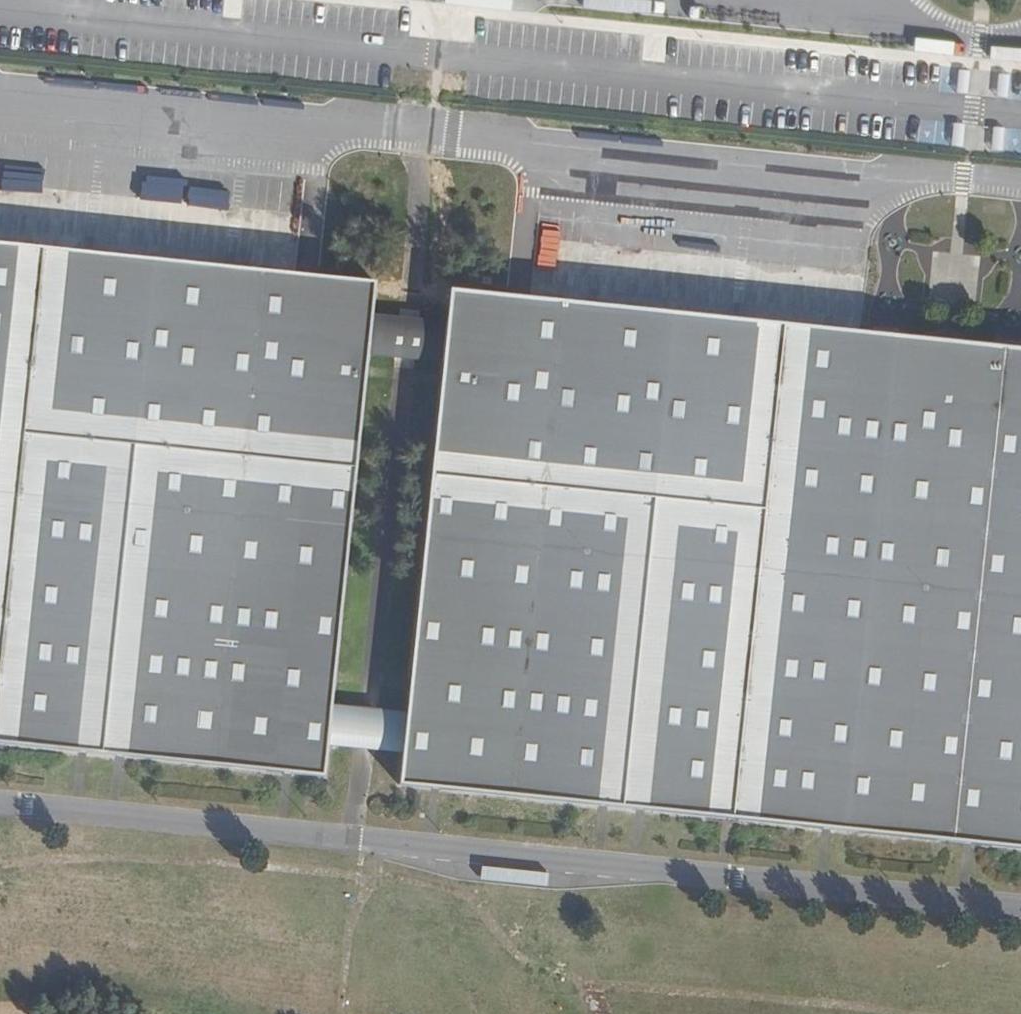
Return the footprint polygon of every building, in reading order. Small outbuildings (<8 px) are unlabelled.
[(387,273),(0,234),(0,734),(337,768),(387,273)] [(462,281),(411,776),(1020,838),(1020,337),(462,281)]
